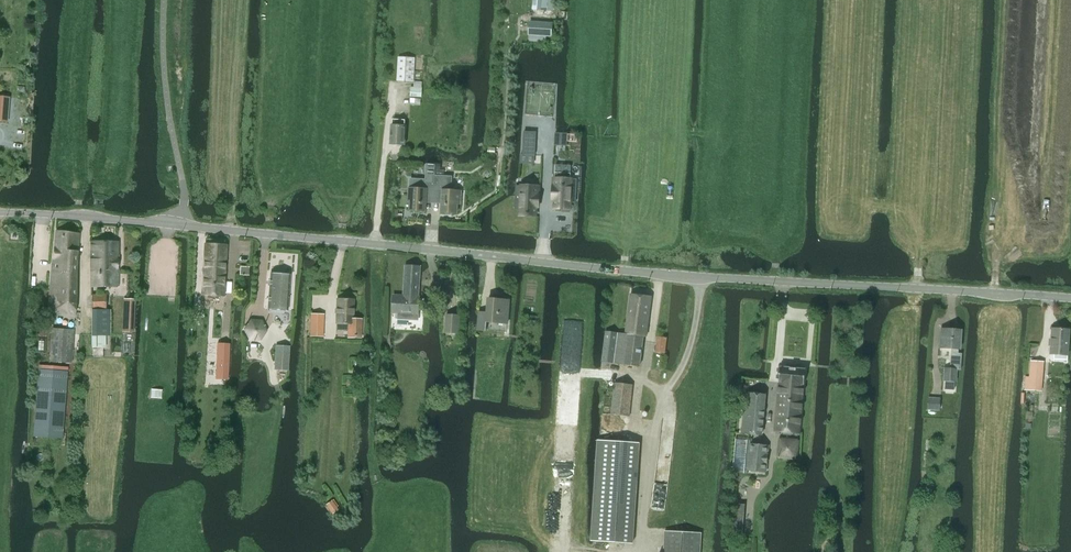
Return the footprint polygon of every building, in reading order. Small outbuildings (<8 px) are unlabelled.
[(528,35),(552,37),(553,23),(529,21),(528,35)] [(397,80),(414,81),(415,57),(414,57),(398,56),(397,80)] [(411,87),(410,96),(422,97),(422,87),(414,87),(411,87)] [(8,122),(9,97),(0,96),(0,121),(8,122)] [(392,125),(390,144),(397,144),(399,147),(403,147),(404,145),(405,145),(406,126),(405,126),(405,120),(393,119),(393,125),(392,125)] [(555,133),(554,146),(568,146),(568,133),(555,133)] [(536,143),(523,142),(523,155),(536,156),(536,143)] [(553,186),(553,193),(555,193),(555,208),(562,208),(562,211),(570,212),(570,202),(576,202),(576,193),(571,193),(571,179),(570,179),(570,173),(556,173),(555,178),(554,178),(554,186),(553,186)] [(435,183),(434,197),(442,198),(442,212),(446,212),(447,214),(451,214),(453,213),(457,213),(458,204),(460,204),(461,191),(451,190),(452,177),(435,176),(434,183),(435,183)] [(426,197),(434,197),(435,183),(434,183),(420,182),(419,189),(409,188),(409,201),(410,201),(410,210),(414,210),(416,212),(419,212),(421,211),(425,211),(426,197)] [(516,199),(515,208),(520,209),(520,215),(536,216),(536,201),(539,201),(539,194),(539,186),(522,185),(521,199),(516,199)] [(56,231),(52,272),(77,275),(80,233),(56,231)] [(117,241),(91,241),(90,286),(94,286),(94,287),(113,287),(113,286),(117,286),(117,241)] [(223,296),(224,279),(226,246),(204,244),(201,295),(223,296)] [(240,266),(239,274),(246,275),(248,275),(249,267),(246,266),(240,266)] [(406,267),(404,296),(395,295),(394,311),(400,311),(400,316),(402,318),(413,319),(416,317),(416,312),(417,313),(420,268),(406,267)] [(73,316),(77,275),(52,272),(48,314),(73,316)] [(289,274),(270,273),(268,309),(287,310),(289,274)] [(92,293),(91,335),(92,347),(106,347),(106,335),(106,294),(92,293)] [(636,367),(640,367),(644,336),(646,336),(652,297),(646,296),(631,294),(625,334),(605,331),(601,362),(636,367)] [(353,299),(337,299),(336,324),(348,324),(347,337),(361,338),(362,319),(353,319),(353,299)] [(479,312),(478,329),(487,330),(487,321),(508,323),(510,300),(488,299),(487,313),(479,312)] [(134,301),(125,300),(123,331),(132,332),(134,301)] [(310,313),(310,325),(324,326),(324,314),(310,313)] [(460,315),(446,314),(445,332),(459,333),(460,315)] [(51,328),(49,361),(71,362),(73,329),(58,328),(51,328)] [(953,353),(951,368),(945,367),(943,379),(945,379),(944,388),(953,389),(954,380),(956,380),(957,369),(961,369),(962,354),(958,354),(959,348),(960,348),(961,329),(942,328),(941,347),(952,348),(951,353),(953,353)] [(1070,329),(1052,328),(1050,354),(1068,355),(1070,329)] [(655,352),(664,353),(666,337),(657,336),(655,352)] [(217,344),(215,379),(228,379),(229,344),(217,344)] [(275,345),(274,370),(276,370),(283,370),(288,370),(290,346),(275,345)] [(1029,375),(1029,378),(1043,379),(1043,376),(1043,375),(1044,361),(1033,360),(1030,360),(1029,375)] [(33,436),(62,438),(67,371),(60,371),(60,365),(53,365),(52,370),(38,369),(33,436)] [(806,370),(780,367),(778,383),(779,383),(775,431),(799,434),(803,385),(804,385),(806,370)] [(1025,390),(1042,391),(1043,379),(1026,377),(1025,390)] [(615,382),(612,414),(631,416),(634,384),(615,382)] [(765,395),(746,393),(742,434),(762,436),(765,395)] [(929,410),(940,410),(940,398),(929,397),(929,410)] [(799,439),(779,437),(777,457),(797,459),(799,439)] [(768,446),(750,445),(747,471),(765,473),(768,446)] [(597,470),(593,540),(633,543),(637,473),(597,470)] [(332,500),(326,504),(327,507),(330,510),(336,506),(332,500)] [(732,512),(730,536),(742,537),(744,513),(745,504),(733,503),(732,512)] [(701,532),(665,530),(664,551),(700,551),(701,532)]
